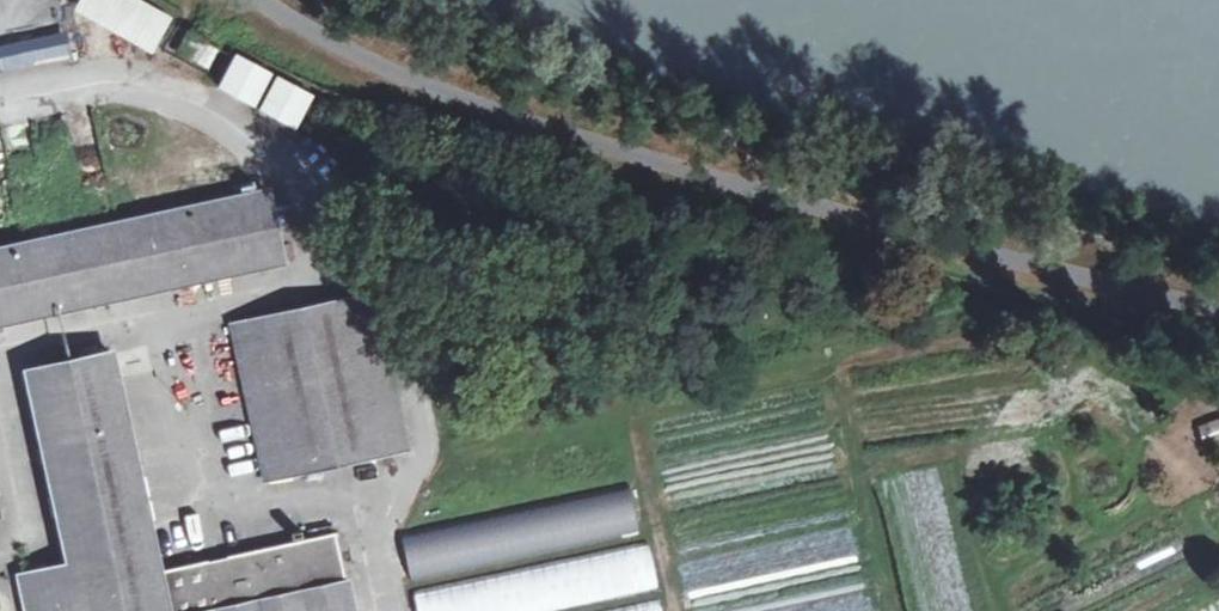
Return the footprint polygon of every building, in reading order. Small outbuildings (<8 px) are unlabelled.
[(71,14),(154,55),(173,15),(142,0),(78,0),(71,14)] [(168,58),(202,77),(213,57),(180,38),(168,58)] [(232,56),(215,91),(296,130),(313,95),(232,56)] [(285,263),(271,196),(113,229),(0,252),(0,323),(285,263)] [(370,306),(341,312),(376,463),(405,457),(370,306)] [(376,463),(341,312),(261,331),(296,481),(376,463)] [(266,488),(296,481),(261,331),(232,337),(266,488)] [(334,543),(303,550),(301,542),(291,544),(293,553),(226,567),(227,575),(208,579),(206,570),(157,581),(110,363),(26,381),(68,573),(17,584),(23,610),(349,610),(334,543)] [(401,540),(411,586),(643,537),(633,491),(401,540)] [(646,550),(414,599),(416,610),(590,610),(630,603),(656,597),(646,550)]
